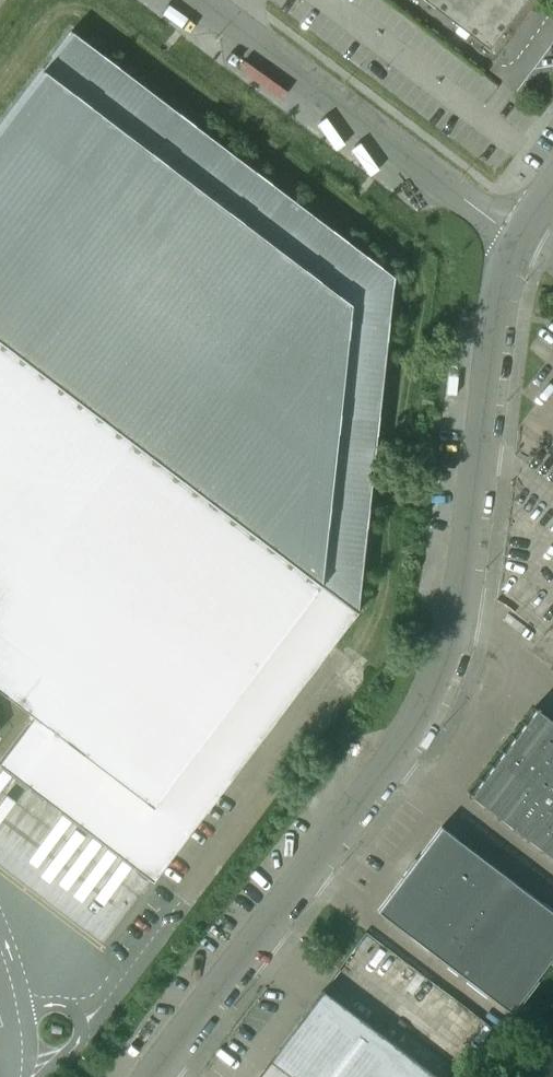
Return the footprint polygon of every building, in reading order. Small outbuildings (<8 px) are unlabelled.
[(487,40),(517,0),(435,0),(487,40)] [(34,716),(0,760),(0,764),(152,880),(357,611),(393,276),(70,31),(0,124),(0,690),(34,716)] [(545,450),(552,457),(552,439),(545,450)] [(551,721),(552,719),(552,718),(550,720),(537,710),(539,708),(537,707),(536,709),(534,707),(533,709),(535,710),(525,723),(523,721),(522,723),(524,724),(514,737),(513,736),(511,737),(513,739),(504,751),(502,750),(501,751),(503,753),(493,765),(491,764),(490,765),(492,767),(482,779),(480,778),(479,779),(481,781),(471,794),(470,792),(468,794),(470,795),(469,797),(471,798),(472,796),(485,806),(483,808),(485,809),(486,806),(499,816),(497,819),(499,820),(500,817),(513,827),(511,829),(513,830),(515,828),(527,838),(525,840),(527,841),(529,839),(542,848),(540,851),(541,852),(543,850),(552,858),(552,723),(551,721)] [(441,827),(377,910),(509,1011),(552,954),(552,912),(441,827)] [(335,1000),(315,1027),(304,1018),(280,1048),(284,1051),(274,1064),(265,1076),(261,1074),(259,1076),(437,1076),(335,1000)]
